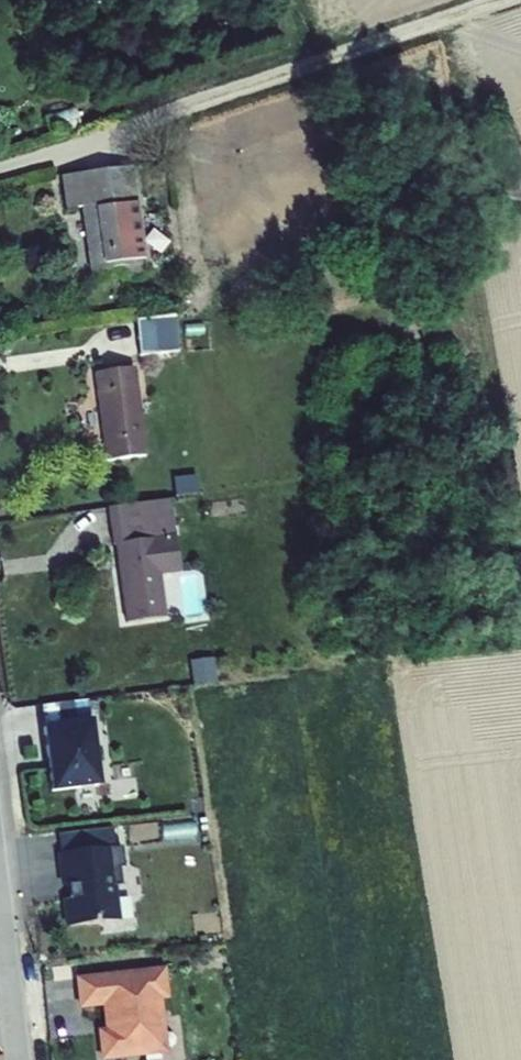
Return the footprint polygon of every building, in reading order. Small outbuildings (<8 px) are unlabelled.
[(508,203),(520,204),(520,159),(505,123),(505,122),(504,121),(503,120),(502,120),(501,121),(499,123),(482,143),(479,149),(476,156),(476,157),(476,158),(476,160),(480,170),(483,178),(488,188),(491,196),(492,197),(493,198),(494,199),(501,201),(508,203)] [(137,162),(70,172),(78,225),(95,223),(104,286),(154,279),(137,162)] [(180,328),(148,332),(151,350),(183,346),(180,328)] [(156,451),(142,359),(104,364),(118,456),(156,451)] [(120,543),(122,543),(132,619),(168,615),(163,573),(183,571),(174,497),(115,505),(120,543)] [(216,654),(192,657),(195,681),(218,679),(216,654)] [(78,723),(76,700),(29,707),(31,728),(78,723)] [(31,728),(38,792),(85,786),(78,723),(31,728)] [(109,867),(107,846),(46,853),(53,899),(51,899),(54,926),(103,920),(99,886),(107,885),(105,868),(109,867)] [(151,997),(148,970),(63,979),(66,1006),(90,1004),(93,1031),(85,1032),(88,1059),(147,1052),(145,1032),(148,1032),(144,998),(151,997)]
